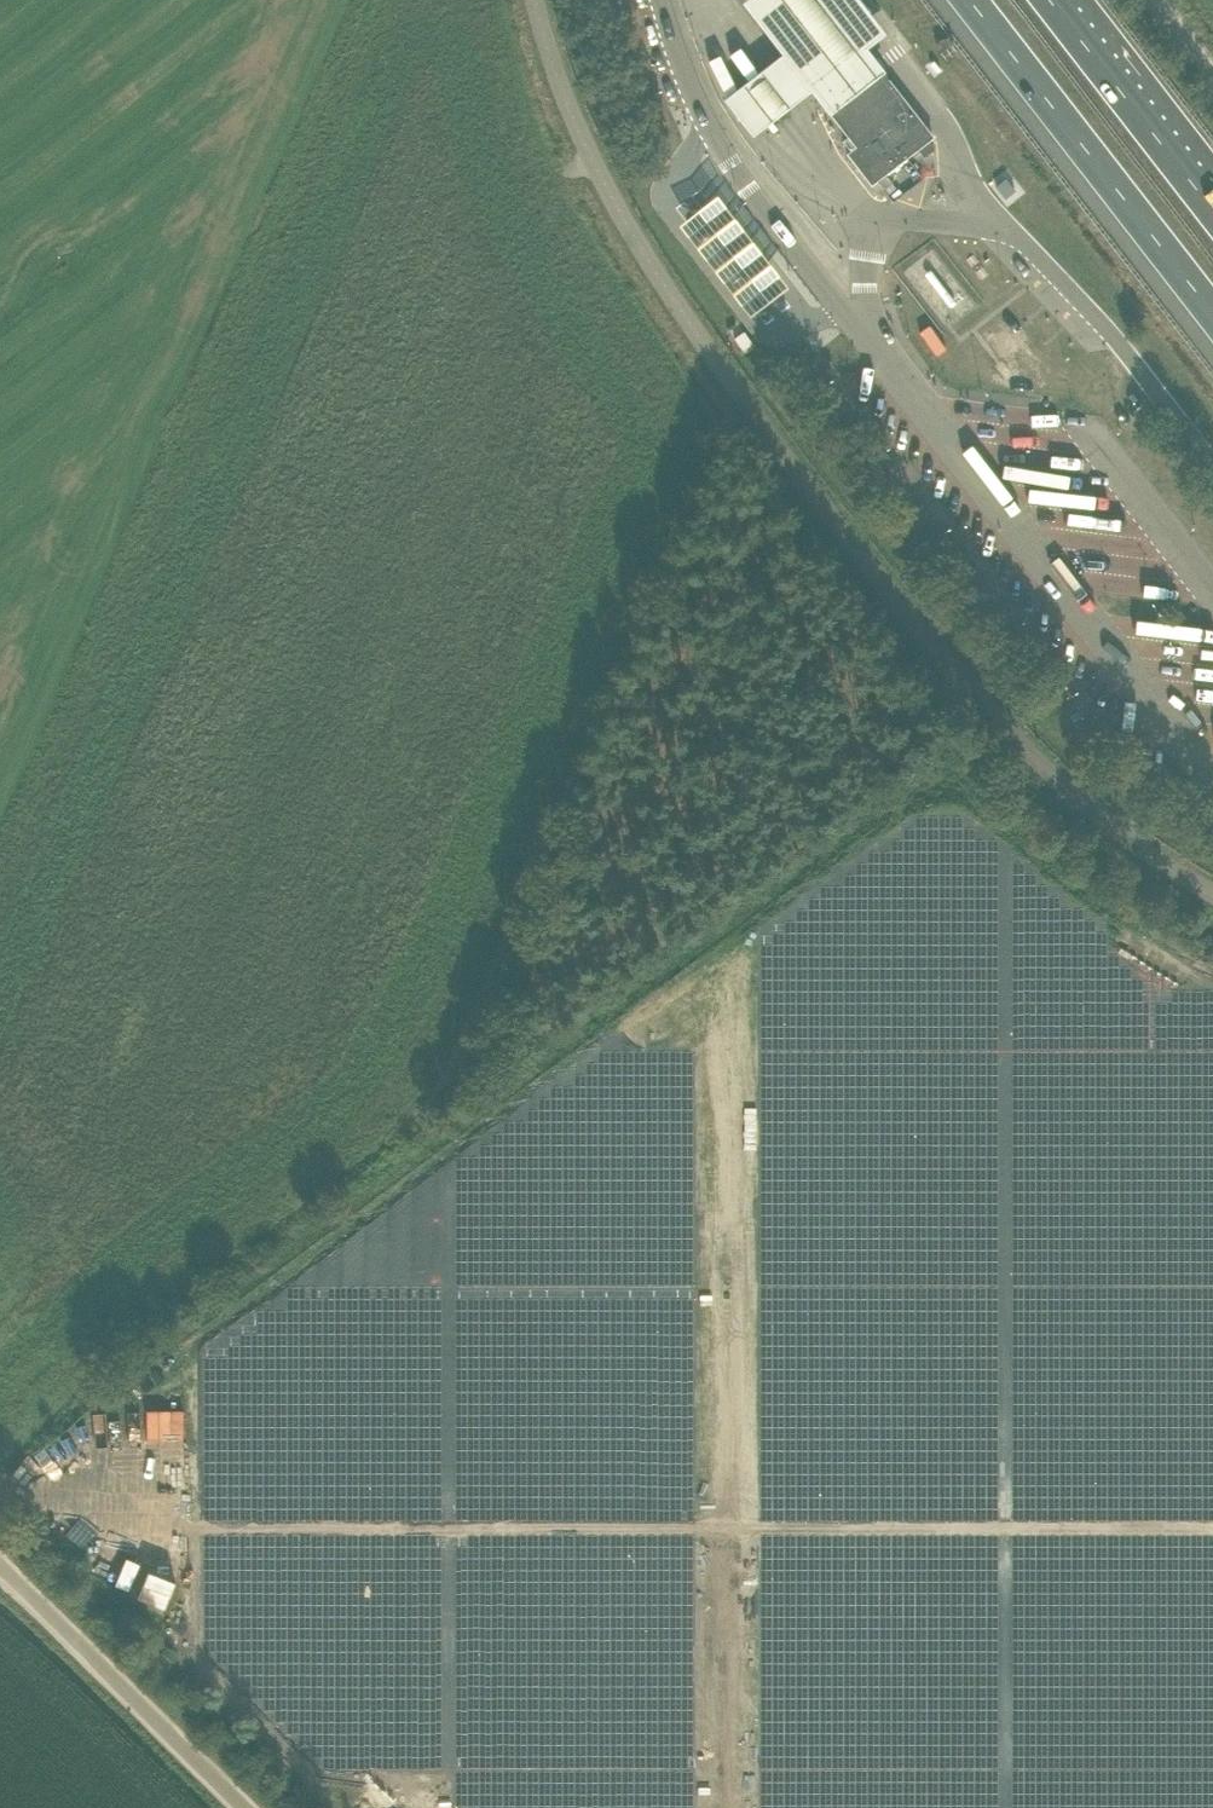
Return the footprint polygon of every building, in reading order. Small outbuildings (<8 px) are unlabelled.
[(753,127),(813,82),(833,108),(882,71),(887,66),(866,38),(886,23),(868,0),(749,0),(784,45),(725,90),(753,127)] [(932,137),(882,71),(833,108),(828,112),(856,147),(848,155),(871,185),(932,137)] [(679,213),(750,304),(788,275),(717,183),(679,213)] [(1008,471),(1007,479),(1062,481),(1062,471),(1024,469),(1024,471),(1008,471)] [(1194,638),(1195,624),(1129,617),(1127,630),(1194,638)] [(1175,655),(1176,642),(1144,640),(1143,653),(1175,655)]
